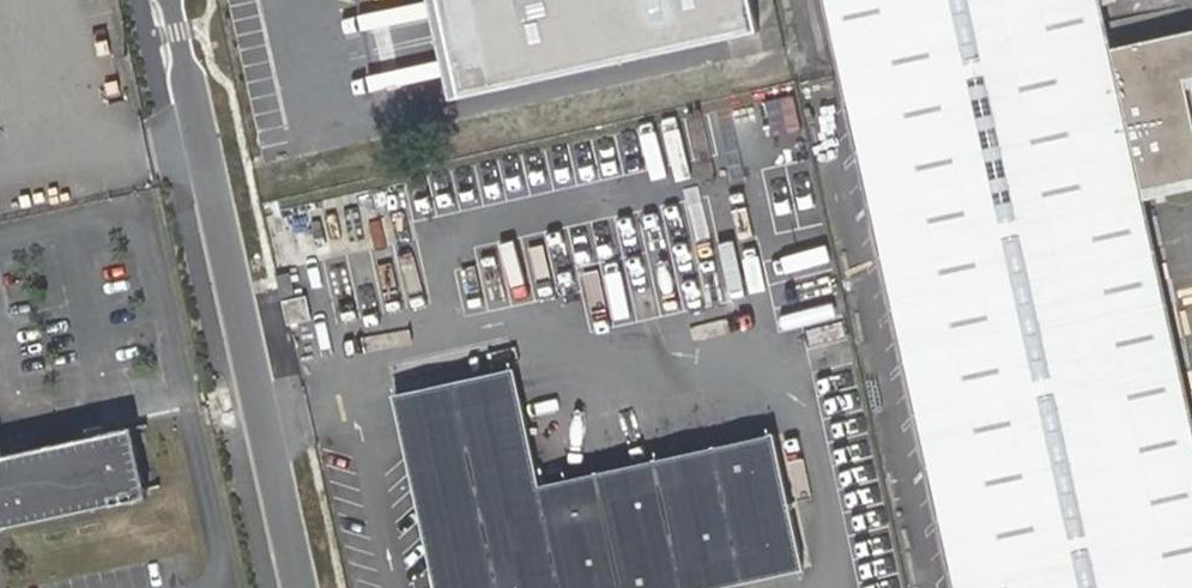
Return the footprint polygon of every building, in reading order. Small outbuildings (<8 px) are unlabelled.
[(742,0),(431,0),(452,94),(749,30),(742,0)] [(956,587),(1191,587),(1191,401),(1145,189),(1191,178),(1191,32),(1114,48),(1104,0),(827,0),(956,587)] [(298,296),(293,274),(281,276),(285,299),(298,296)] [(285,302),(290,326),(312,319),(307,296),(285,302)] [(513,371),(394,395),(436,587),(722,587),(801,571),(773,435),(538,486),(513,371)] [(146,489),(132,423),(10,450),(0,408),(0,521),(146,489)]
